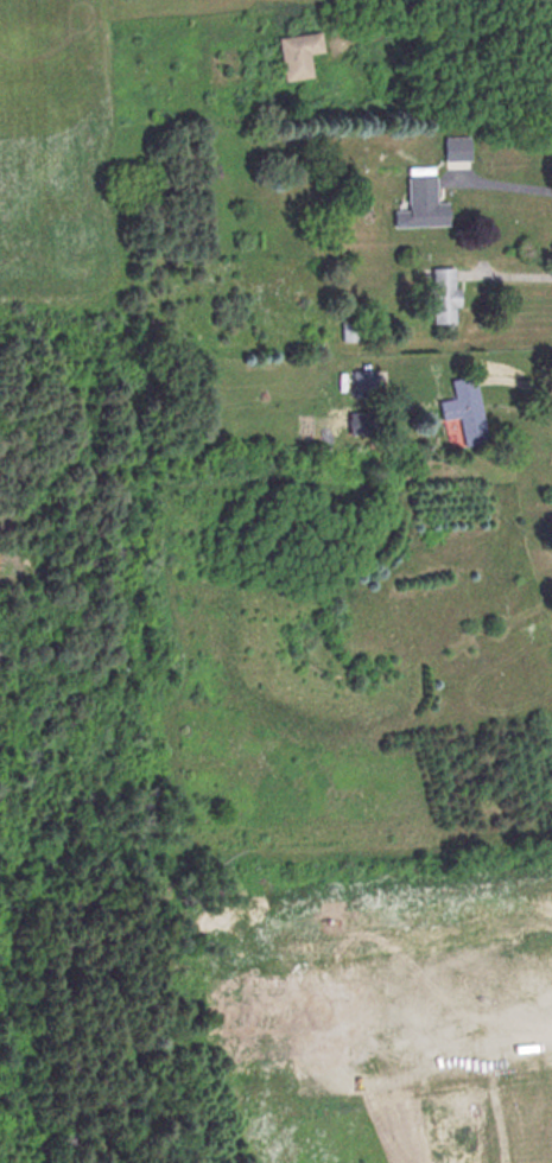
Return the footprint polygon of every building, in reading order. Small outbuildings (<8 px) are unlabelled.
[(270,41),(277,85),(307,81),(303,57),(317,55),(313,34),(270,41)] [(444,228),(444,204),(432,204),(432,179),(400,179),(400,227),(444,228)] [(428,270),(428,326),(454,326),(454,270),(428,270)] [(473,378),(447,382),(451,403),(435,405),(438,424),(455,421),(459,450),(483,447),(473,378)]
